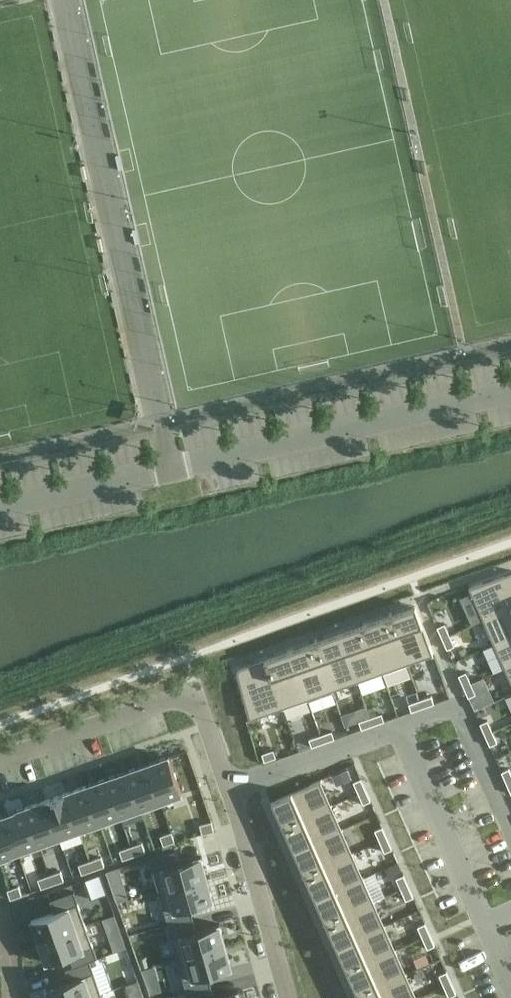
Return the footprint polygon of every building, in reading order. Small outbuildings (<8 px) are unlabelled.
[(469,587),(483,620),(510,607),(510,572),(469,587)] [(416,605),(391,614),(408,665),(434,656),(416,605)] [(483,620),(494,644),(510,636),(510,607),(483,620)] [(391,614),(366,623),(383,674),(408,665),(391,614)] [(366,623),(341,632),(359,682),(383,674),(366,623)] [(445,623),(438,627),(443,638),(450,634),(445,623)] [(341,632),(316,641),(334,691),(359,682),(341,632)] [(450,634),(443,638),(447,648),(455,645),(450,634)] [(494,644),(504,668),(510,665),(510,636),(494,644)] [(316,641),(291,650),(309,700),(334,691),(316,641)] [(291,650),(266,658),(284,709),(309,700),(291,650)] [(238,669),(238,671),(238,674),(250,720),(258,717),(258,718),(284,709),(266,658),(241,667),(238,669)] [(467,672),(459,675),(464,686),(471,683),(467,672)] [(471,683),(464,686),(469,696),(476,693),(471,683)] [(432,696),(421,700),(423,707),(434,703),(432,696)] [(421,700),(410,704),(412,711),(423,707),(421,700)] [(382,713),(371,717),(374,725),(385,721),(382,713)] [(371,717),(360,721),(362,729),(374,725),(371,717)] [(488,720),(481,723),(486,734),(493,731),(488,720)] [(332,731),(321,735),(324,742),(335,738),(332,731)] [(493,731),(486,734),(490,745),(498,742),(493,731)] [(321,735),(310,739),(313,746),(324,742),(321,735)] [(282,748),(271,752),(274,760),(285,756),(282,748)] [(169,755),(148,763),(161,801),(183,793),(169,755)] [(148,763),(127,770),(141,808),(161,801),(148,763)] [(502,771),(507,782),(510,781),(510,772),(509,768),(502,771)] [(127,770),(107,777),(120,815),(141,808),(127,770)] [(107,777),(87,785),(100,822),(120,815),(107,777)] [(361,778),(354,782),(359,792),(366,789),(361,778)] [(322,779),(273,801),(284,826),(333,804),(322,779)] [(87,785),(66,792),(67,793),(80,830),(100,822),(87,785)] [(366,789),(359,792),(364,803),(371,800),(366,789)] [(67,793),(46,800),(59,837),(80,830),(67,793)] [(46,799),(26,806),(39,844),(59,837),(46,800),(46,799)] [(333,804),(284,826),(295,850),(344,828),(333,804)] [(26,806),(5,813),(19,851),(39,844),(26,806)] [(0,815),(0,858),(19,851),(5,813),(0,815)] [(212,821),(200,824),(203,834),(214,831),(212,821)] [(383,827),(375,830),(380,841),(388,837),(383,827)] [(344,828),(295,850),(305,874),(354,852),(344,828)] [(172,832),(161,836),(164,845),(175,841),(172,832)] [(388,837),(380,841),(385,852),(392,848),(388,837)] [(143,842),(131,846),(135,855),(146,851),(143,842)] [(131,846),(120,850),(123,859),(135,855),(131,846)] [(175,850),(151,856),(160,891),(208,877),(202,855),(178,862),(175,850)] [(354,852),(305,874),(316,898),(365,876),(354,852)] [(102,856),(91,860),(94,870),(105,866),(102,856)] [(91,860),(79,864),(83,874),(94,870),(91,860)] [(61,871),(50,875),(53,884),(64,880),(61,871)] [(50,875),(39,879),(42,888),(53,884),(50,875)] [(404,875),(397,878),(402,889),(409,886),(404,875)] [(365,876),(316,898),(327,922),(376,900),(365,876)] [(208,877),(160,891),(169,924),(193,917),(190,906),(214,899),(208,877)] [(19,886),(8,890),(11,899),(22,895),(19,886)] [(409,886),(402,889),(406,900),(414,897),(409,886)] [(55,911),(32,919),(39,940),(86,924),(75,891),(51,899),(55,911)] [(376,900),(327,922),(338,946),(386,925),(376,900)] [(193,917),(169,924),(178,958),(226,945),(220,923),(197,929),(193,917)] [(426,923),(418,926),(423,937),(430,934),(426,923)] [(86,924),(39,940),(47,962),(70,954),(74,965),(90,960),(91,960),(98,957),(86,924)] [(386,925),(338,946),(348,970),(397,949),(386,925)] [(430,934),(423,937),(428,948),(435,945),(430,934)] [(226,945),(178,958),(188,992),(212,985),(209,973),(232,967),(226,945)] [(397,949),(348,970),(359,995),(408,973),(397,949)] [(48,988),(51,997),(87,997),(102,993),(91,960),(90,960),(74,965),(67,968),(71,980),(48,988)] [(447,972),(440,975),(444,986),(452,982),(447,972)] [(359,995),(360,997),(416,997),(419,997),(408,973),(359,995)] [(452,982),(444,986),(449,996),(457,993),(452,982)] [(188,992),(189,997),(241,997),(239,990),(215,997),(212,985),(188,992)]
